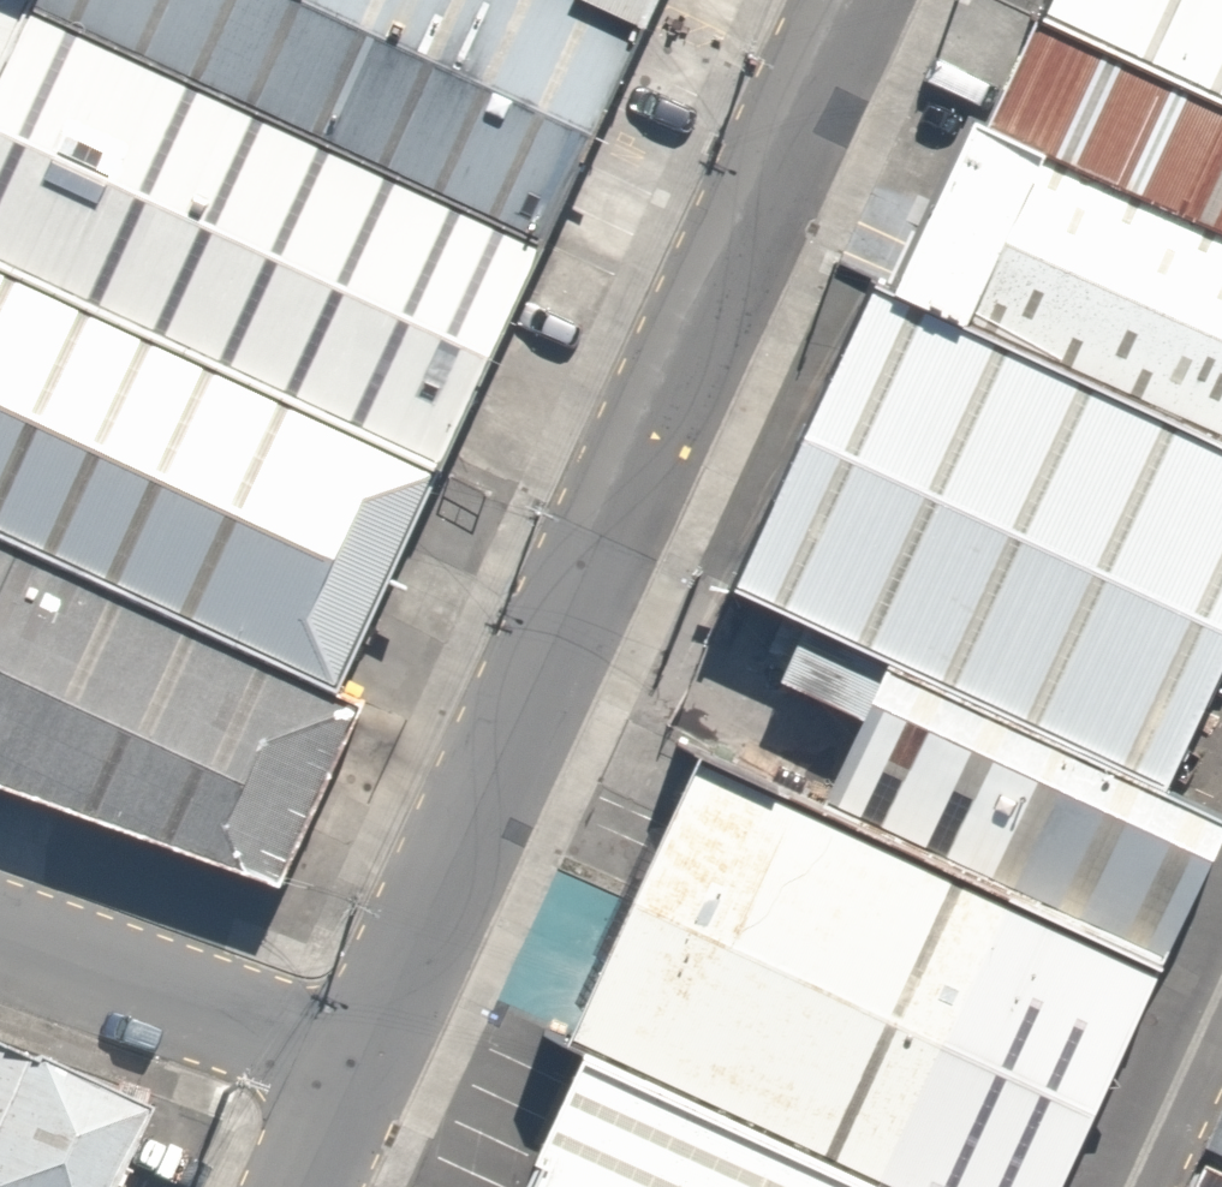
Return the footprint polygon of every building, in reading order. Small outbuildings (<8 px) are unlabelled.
[(31,13),(36,0),(0,0),(0,79),(31,13)] [(542,245),(642,32),(574,0),(36,0),(31,13),(542,245)] [(642,32),(656,0),(574,0),(642,32)] [(1036,22),(1221,105),(1221,0),(1047,0),(1036,22)] [(0,79),(0,266),(434,471),(542,245),(31,13),(0,79)] [(1036,22),(987,130),(1221,235),(1221,105),(1036,22)] [(987,130),(971,119),(893,297),(1221,447),(1221,235),(987,130)] [(0,266),(0,538),(338,695),(434,471),(0,266)] [(893,297),(876,288),(735,590),(804,626),(1161,792),(1221,662),(1221,447),(893,297)] [(0,538),(0,788),(275,888),(361,708),(338,695),(0,538)] [(1161,792),(804,626),(781,683),(861,720),(821,813),(1158,969),(1221,835),(1221,822),(1161,792)] [(1158,969),(821,813),(698,760),(568,1047),(584,1055),(867,1186),(1059,1186),(1158,969)] [(143,1113),(0,1044),(0,1186),(107,1186),(143,1113)] [(584,1055),(522,1186),(867,1186),(584,1055)] [(1192,1150),(1221,1164),(1221,1086),(1192,1150)] [(1192,1150),(1175,1186),(1221,1186),(1221,1164),(1192,1150)]
